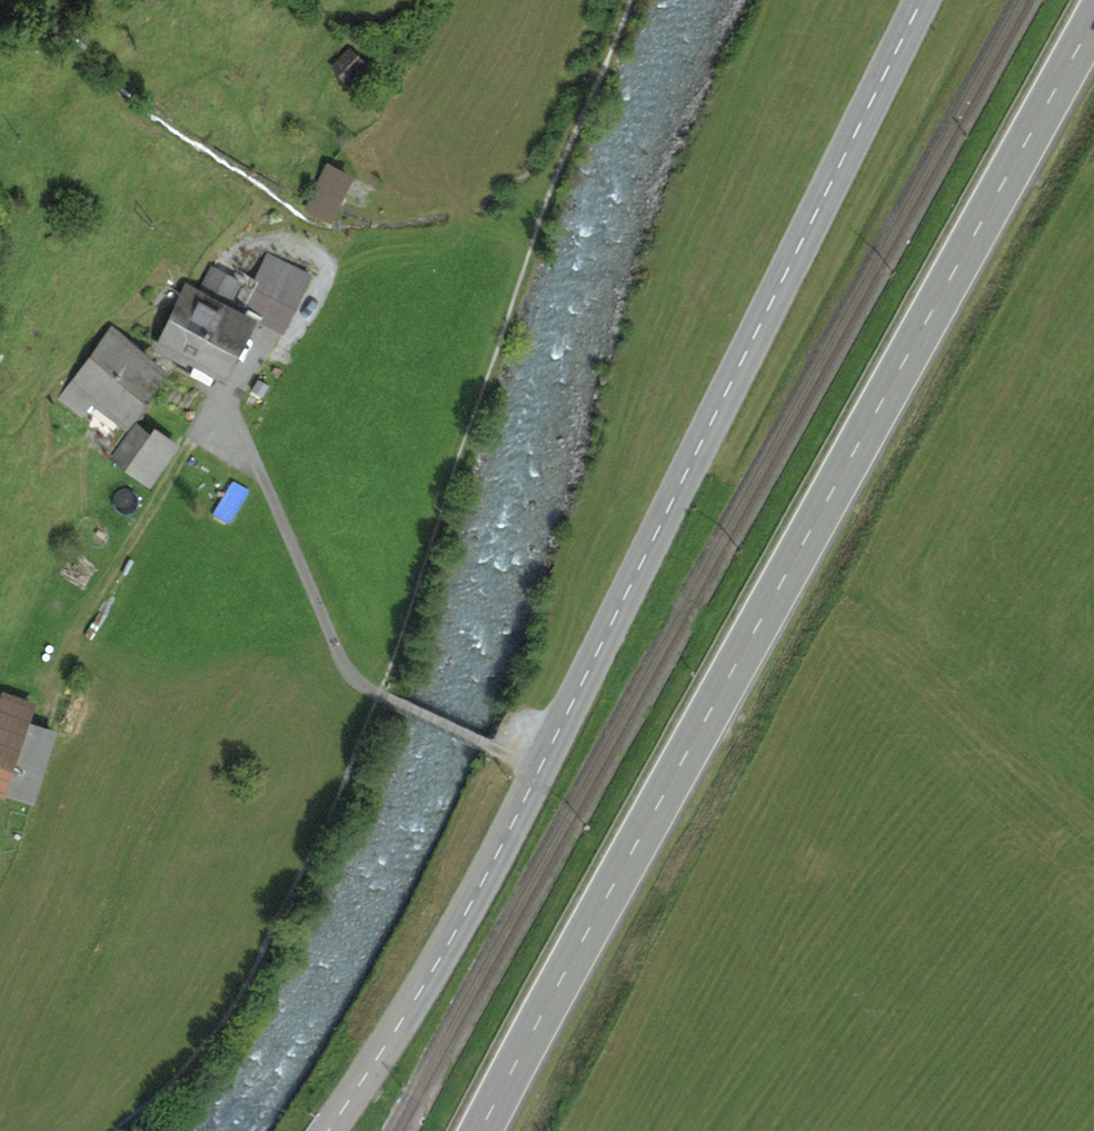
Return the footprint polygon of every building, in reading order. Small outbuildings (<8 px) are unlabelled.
[(350,48),(334,64),(349,78),(364,61),(350,48)] [(327,167),(308,204),(330,215),(348,177),(327,167)] [(251,284),(248,283),(237,304),(261,316),(282,327),(309,275),(267,254),(251,284)] [(244,324),(254,329),(261,316),(237,304),(222,297),(232,277),(206,264),(191,294),(185,291),(161,338),(185,351),(187,348),(222,366),(244,324)] [(83,412),(95,392),(126,414),(157,371),(106,335),(61,398),(83,412)] [(137,426),(114,457),(148,482),(175,446),(163,437),(159,442),(137,426)] [(32,798),(53,732),(22,722),(28,702),(3,693),(0,701),(0,786),(32,798)]
